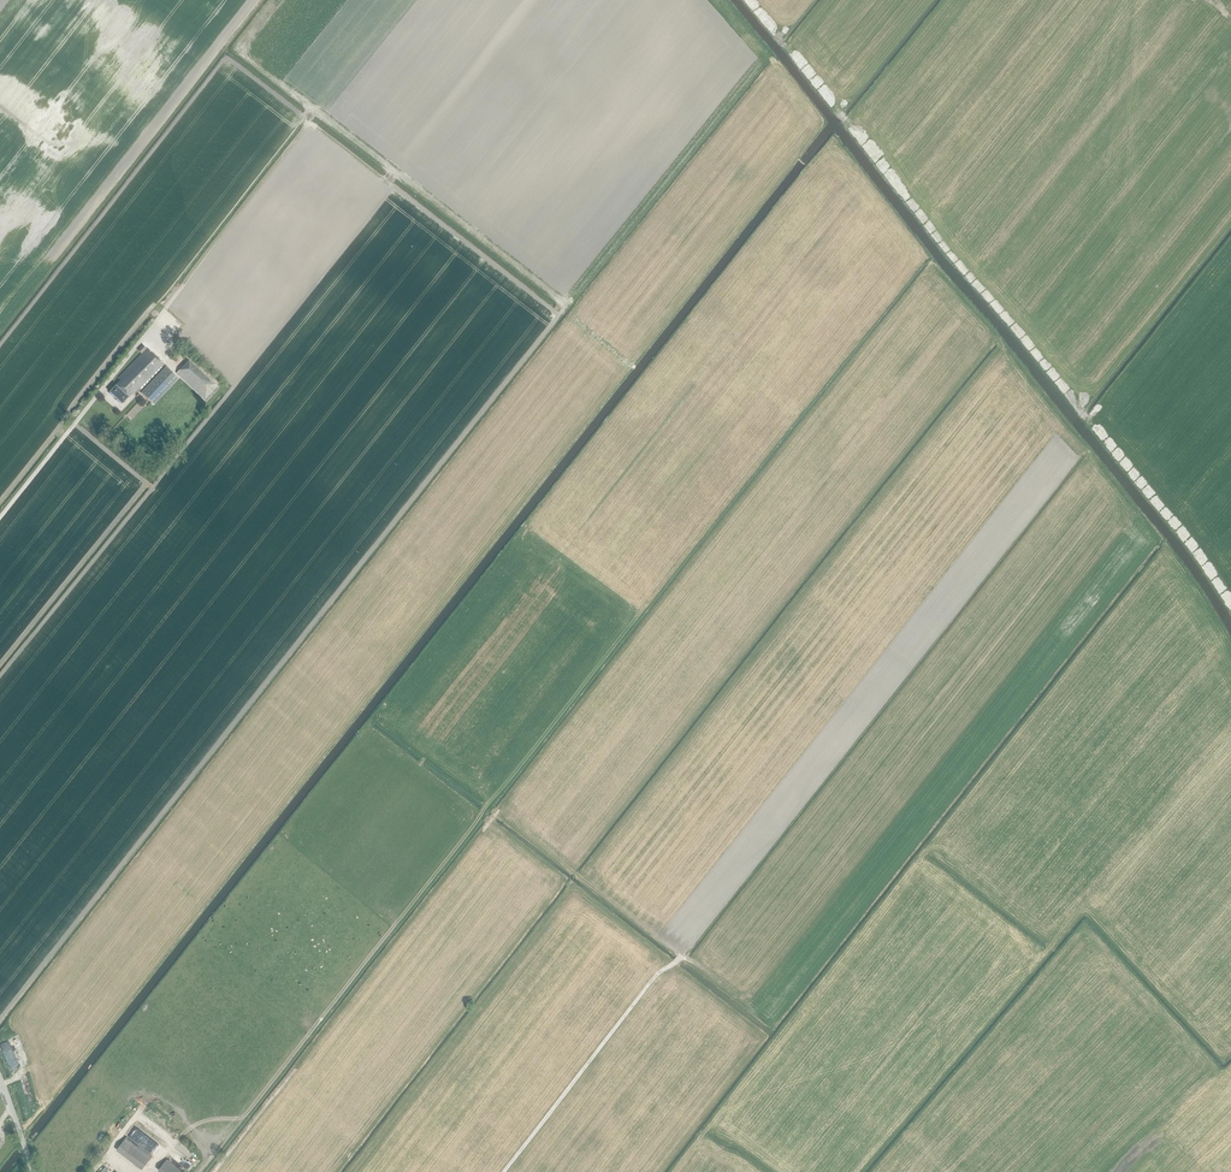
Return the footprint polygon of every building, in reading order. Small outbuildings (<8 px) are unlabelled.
[(129,399),(133,395),(134,394),(135,395),(140,390),(141,392),(146,386),(165,365),(143,345),(138,351),(142,354),(119,378),(121,380),(110,393),(123,404),(129,398),(129,399)] [(217,388),(188,361),(176,373),(205,400),(217,388)] [(141,393),(153,405),(178,378),(166,367),(141,393)] [(152,1157),(127,1137),(120,1147),(145,1166),(152,1157)] [(184,1171),(168,1158),(159,1170),(161,1171),(183,1171),(184,1171)]
